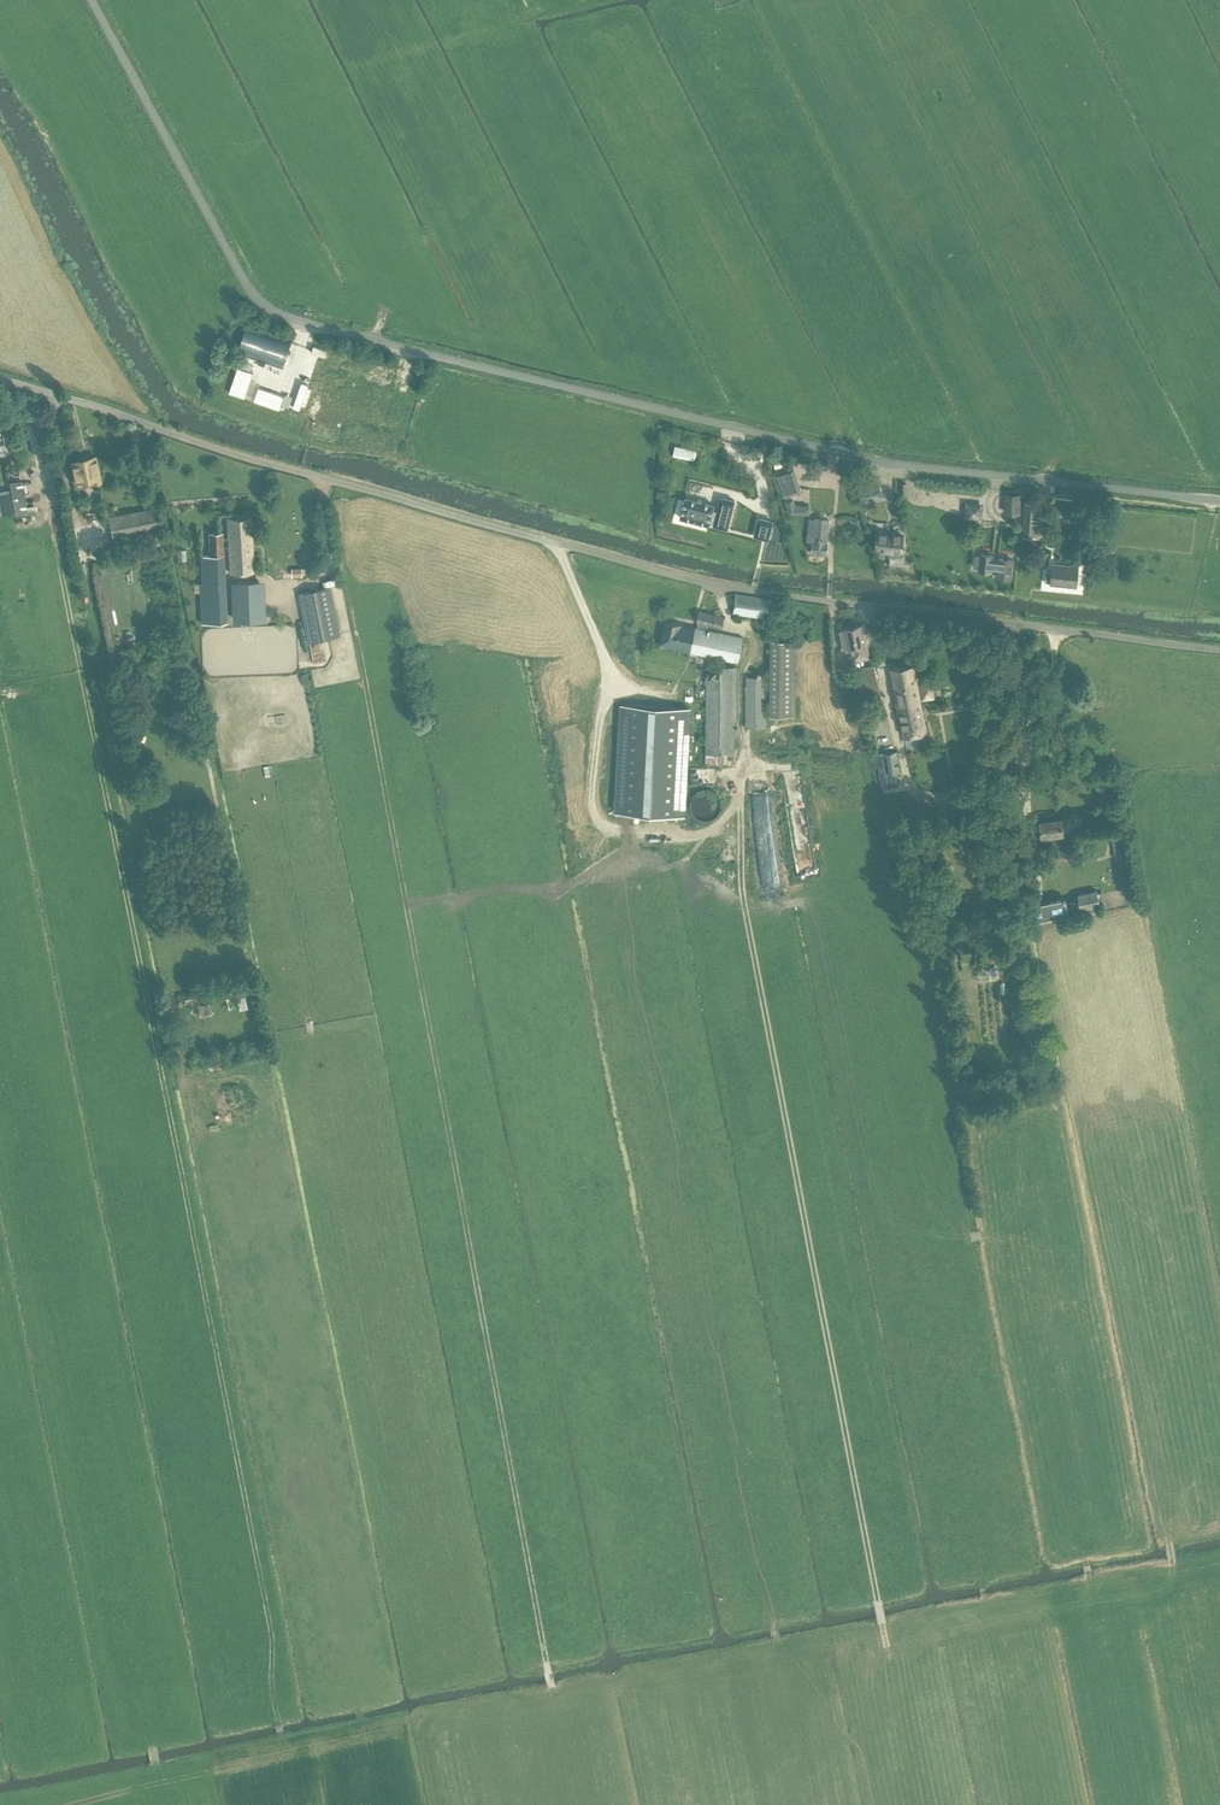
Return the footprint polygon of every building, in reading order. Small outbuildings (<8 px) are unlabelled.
[(238,352),(283,368),(292,343),(247,327),(238,352)] [(235,373),(263,382),(269,365),(241,356),(235,373)] [(384,429),(390,404),(327,389),(322,411),(317,410),(320,399),(299,394),(294,415),(315,420),(315,418),(319,419),(315,435),(336,440),(341,420),(350,422),(351,421),(384,429)] [(94,484),(100,481),(95,457),(70,462),(74,481),(76,486),(84,486),(94,484)] [(802,491),(794,467),(774,474),(782,498),(802,491)] [(878,478),(856,485),(860,499),(882,492),(878,478)] [(15,515),(27,512),(21,480),(9,483),(15,515)] [(1018,512),(1019,495),(1006,493),(1005,511),(1018,512)] [(728,530),(736,500),(721,496),(717,511),(714,524),(713,526),(728,530)] [(685,497),(680,519),(710,526),(710,523),(714,524),(717,511),(713,510),(715,504),(685,497)] [(1052,510),(1071,513),(1073,501),(1053,499),(1052,510)] [(1035,537),(1038,504),(1025,503),(1022,536),(1035,537)] [(112,537),(159,529),(155,508),(108,516),(112,537)] [(228,538),(228,544),(230,572),(253,570),(250,517),(226,519),(228,538)] [(769,540),(774,521),(758,517),(754,537),(769,540)] [(826,554),(829,520),(810,518),(809,533),(808,533),(807,541),(813,542),(811,552),(826,554)] [(202,583),(199,583),(201,624),(227,622),(224,545),(228,544),(228,538),(223,538),(223,532),(209,533),(210,555),(201,556),(202,583)] [(877,547),(877,549),(890,551),(889,557),(892,557),(900,558),(900,554),(902,554),(902,551),(900,551),(902,535),(878,532),(877,547)] [(980,554),(978,570),(991,571),(991,569),(997,570),(996,577),(1010,578),(1012,560),(998,559),(998,560),(992,560),(992,555),(980,554)] [(155,585),(162,583),(158,561),(151,563),(155,585)] [(1044,583),(1075,586),(1077,568),(1052,565),(1051,573),(1045,572),(1044,583)] [(302,577),(302,569),(292,569),(293,577),(302,577)] [(235,622),(262,621),(261,580),(233,581),(235,622)] [(340,634),(330,586),(299,593),(309,641),(340,634)] [(770,618),(773,599),(736,594),(733,612),(770,618)] [(665,621),(660,645),(738,661),(743,638),(708,630),(709,625),(722,628),(725,617),(699,612),(697,622),(698,623),(697,628),(665,621)] [(844,629),(840,630),(843,648),(850,646),(853,660),(868,657),(865,642),(866,642),(868,640),(866,632),(864,631),(863,631),(862,625),(844,629)] [(796,715),(796,641),(771,640),(770,714),(796,715)] [(876,667),(886,665),(884,657),(874,660),(876,667)] [(920,699),(933,696),(931,682),(917,685),(913,664),(890,668),(898,706),(921,701),(920,699)] [(860,698),(880,694),(874,665),(854,670),(860,698)] [(721,764),(722,753),(735,753),(736,667),(706,667),(705,764),(721,764)] [(766,726),(766,678),(747,678),(746,726),(766,726)] [(921,701),(898,706),(904,737),(927,732),(921,701)] [(622,705),(616,812),(683,816),(689,709),(622,705)] [(883,754),(873,756),(874,766),(880,765),(882,778),(883,788),(896,786),(895,779),(894,773),(899,773),(896,752),(884,754),(883,754)] [(1094,786),(1094,787),(1094,788),(1095,788),(1095,789),(1095,790),(1096,790),(1096,791),(1097,791),(1097,792),(1098,792),(1099,792),(1099,793),(1100,793),(1101,793),(1102,793),(1103,793),(1103,792),(1104,792),(1105,792),(1105,791),(1106,791),(1106,790),(1107,789),(1107,788),(1107,787),(1108,787),(1108,786),(1108,785),(1107,784),(1107,783),(1106,782),(1106,781),(1105,781),(1104,780),(1103,780),(1102,780),(1101,779),(1100,779),(1100,780),(1099,780),(1098,780),(1097,781),(1096,781),(1096,782),(1095,782),(1095,783),(1095,784),(1094,784),(1094,785),(1094,786)] [(721,808),(721,805),(721,802),(720,800),(718,797),(717,795),(713,792),(708,791),(705,791),(702,792),(699,793),(697,795),(695,797),(694,799),(693,802),(693,804),(693,807),(694,810),(696,814),(700,817),(703,818),(706,819),(708,819),(712,818),(716,815),(718,813),(720,811),(721,808)] [(1038,822),(1030,823),(1033,839),(1041,838),(1042,846),(1059,844),(1064,843),(1060,818),(1038,822)] [(1126,831),(1111,834),(1114,853),(1129,851),(1126,831)] [(1080,909),(1099,905),(1096,891),(1077,895),(1080,909)] [(1065,897),(1030,904),(1033,922),(1068,915),(1065,897)] [(229,1009),(238,1007),(235,997),(226,999),(229,1009)]
